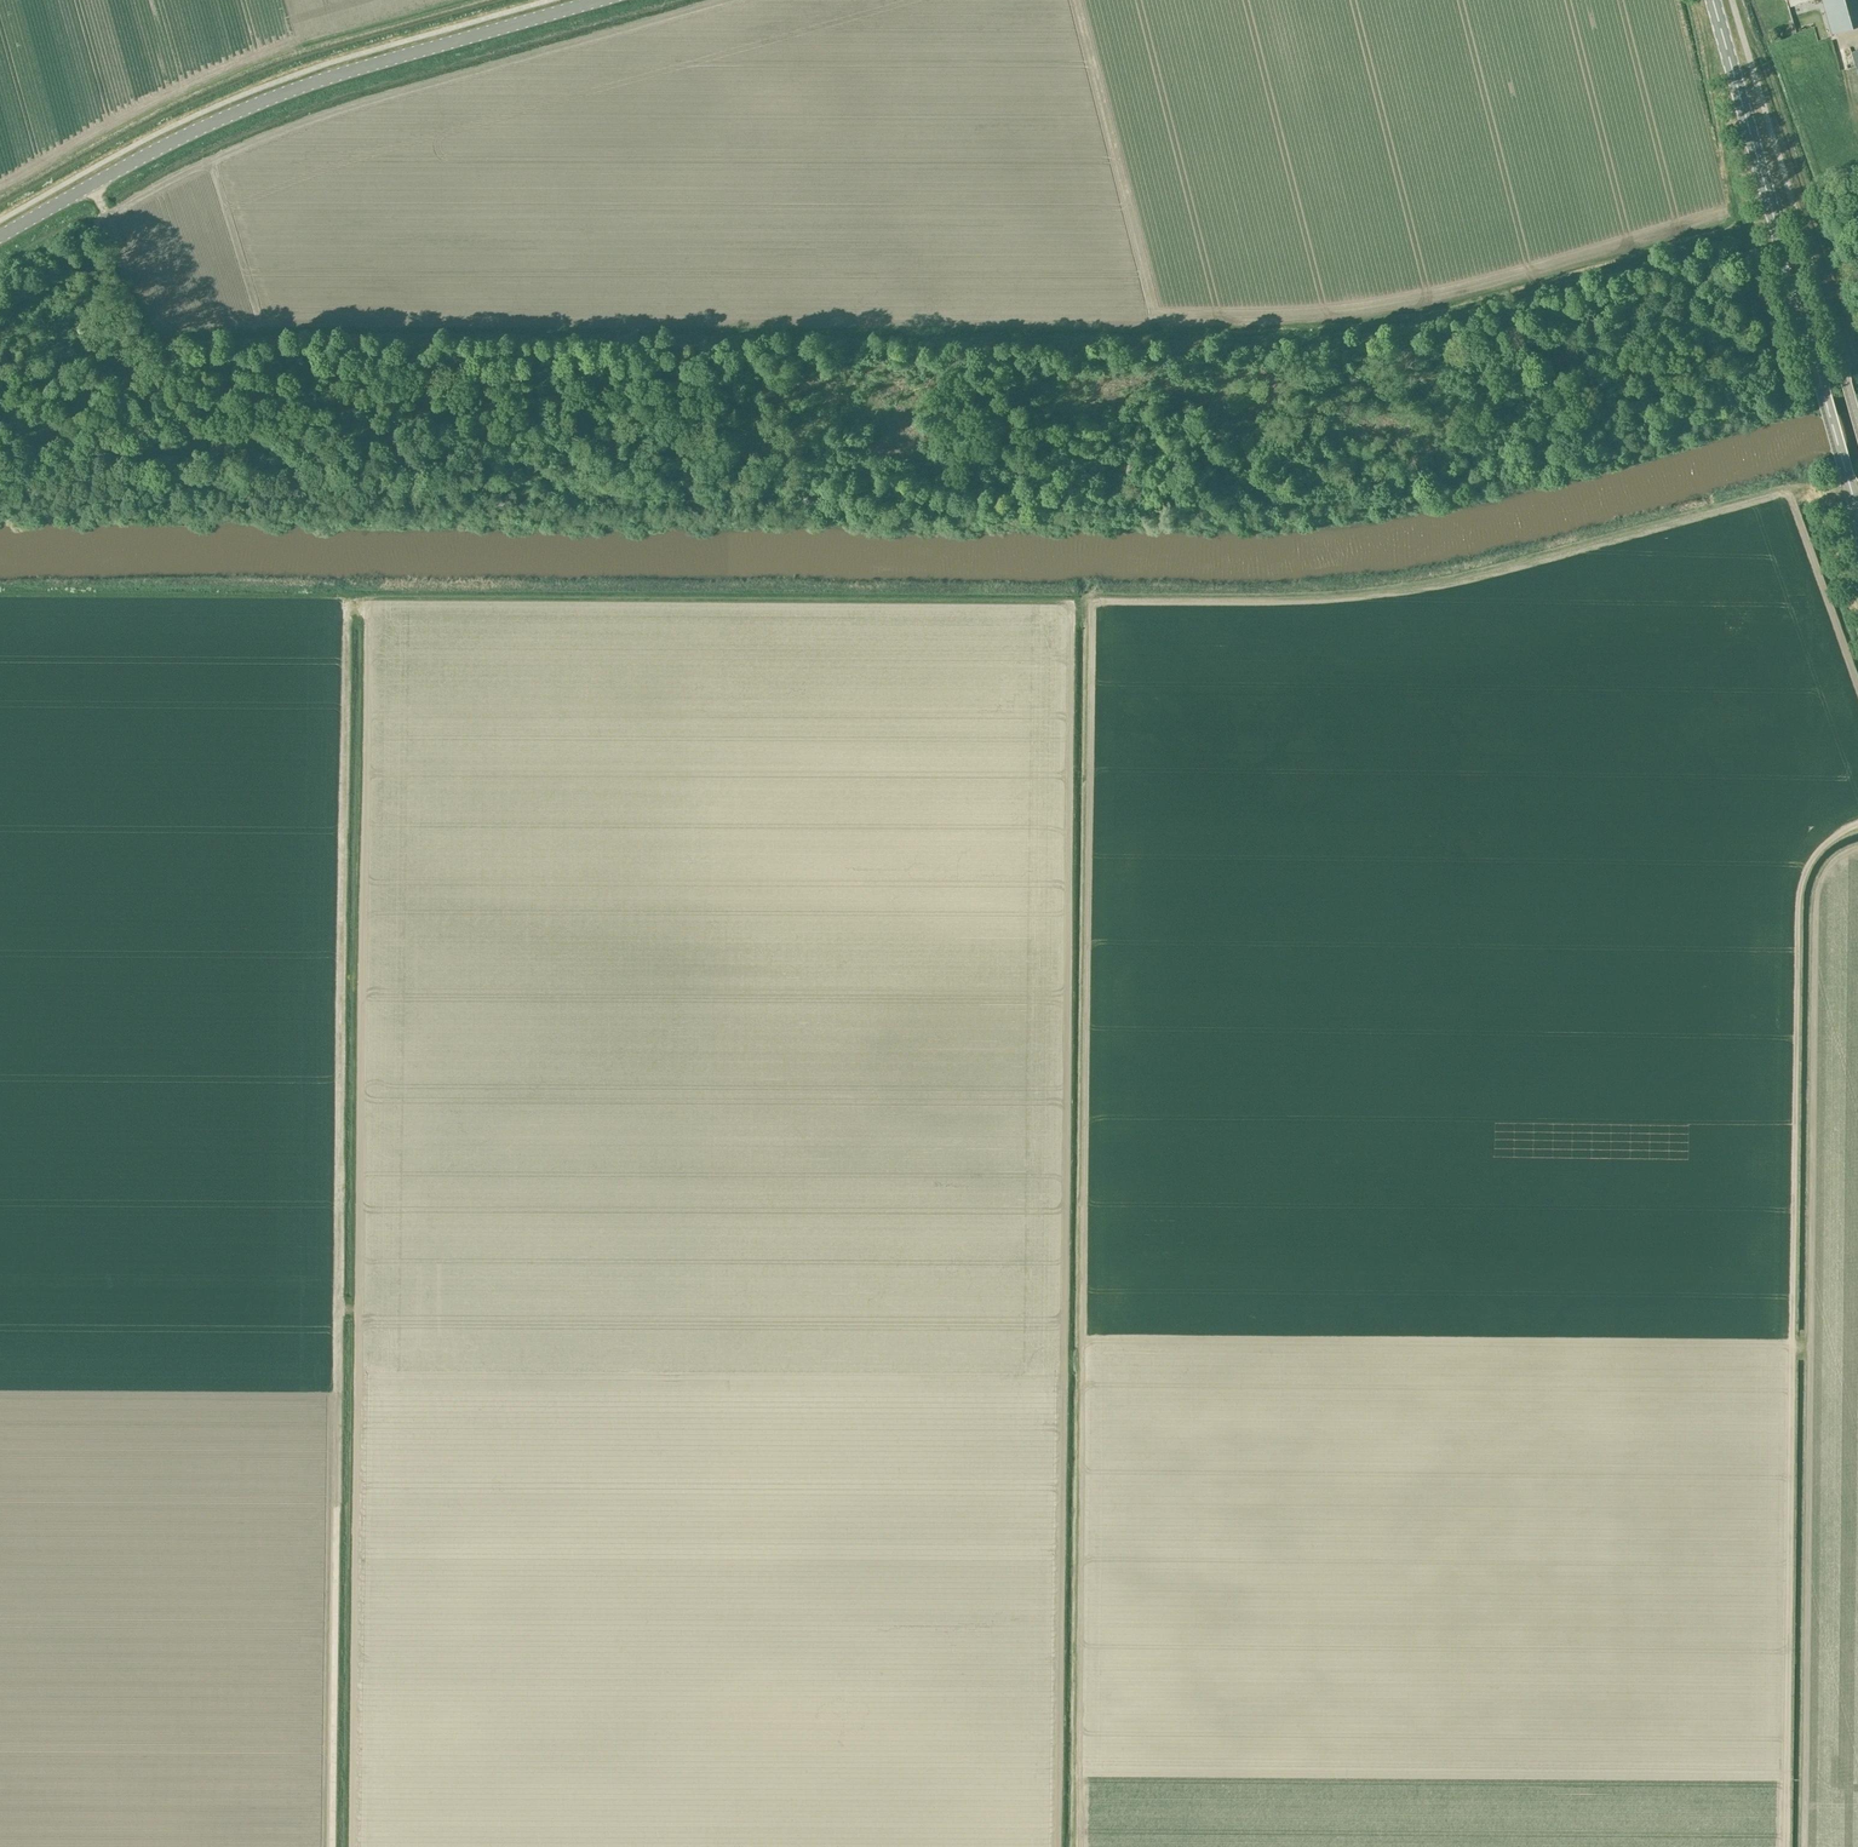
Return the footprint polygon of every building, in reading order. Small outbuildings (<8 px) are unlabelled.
[(1857,25),(1857,0),(1822,0),(1832,33),(1857,25)]
